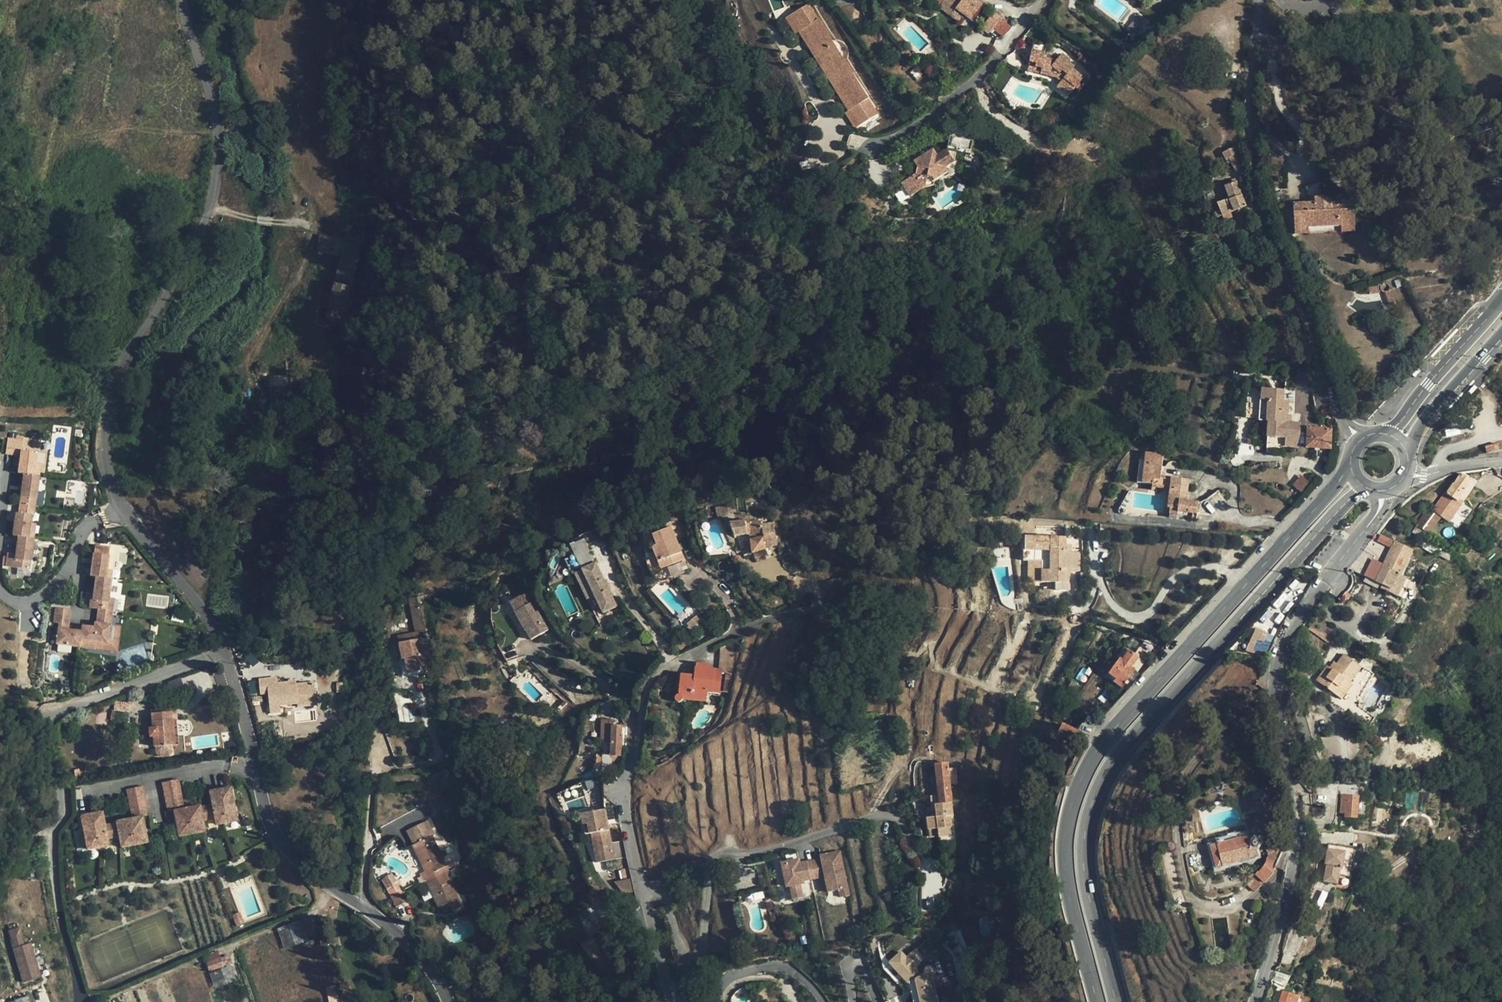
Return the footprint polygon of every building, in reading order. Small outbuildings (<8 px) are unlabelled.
[(965,16),(971,20),(983,3),(979,0),(942,0),(943,1),(939,7),(960,23),(965,16)] [(794,12),(793,13),(803,29),(801,30),(806,39),(808,38),(824,64),(823,65),(828,74),(830,73),(846,99),(844,100),(850,109),(852,108),(862,124),(879,113),(810,2),(794,12)] [(982,28),(989,34),(1001,17),(994,12),(982,28)] [(855,127),(862,124),(852,108),(850,109),(844,100),(846,99),(830,73),(828,74),(823,65),(824,64),(808,38),(806,39),(801,30),(803,29),(793,13),(787,17),(855,127)] [(1010,24),(1003,18),(994,29),(1001,34),(1010,24)] [(909,51),(904,55),(911,61),(915,57),(909,51)] [(1072,69),(1074,67),(1069,62),(1070,61),(1062,54),(1059,57),(1052,57),(1045,56),(1045,53),(1032,51),(1029,65),(1041,67),(1040,73),(1056,77),(1058,75),(1063,78),(1062,81),(1057,86),(1069,96),(1075,88),(1080,92),(1087,83),(1081,78),(1081,77),(1072,69)] [(1041,67),(1029,65),(1027,71),(1040,73),(1041,67)] [(947,149),(956,151),(961,152),(961,149),(966,150),(965,153),(970,154),(975,130),(952,126),(950,136),(952,137),(951,146),(948,145),(947,149)] [(1234,147),(1222,153),(1226,160),(1229,158),(1231,161),(1236,172),(1245,167),(1234,147)] [(947,149),(938,155),(937,153),(931,156),(928,161),(919,159),(914,163),(917,168),(916,174),(902,183),(911,197),(934,181),(932,178),(946,168),(945,166),(955,159),(956,151),(947,149)] [(931,156),(937,153),(934,149),(919,159),(928,161),(931,156)] [(949,172),(946,168),(932,178),(934,181),(949,172)] [(1306,188),(1312,203),(1314,203),(1314,198),(1330,197),(1331,197),(1325,178),(1321,179),(1321,180),(1306,188)] [(1246,207),(1236,182),(1223,186),(1228,199),(1217,203),(1220,210),(1222,216),(1230,212),(1246,207)] [(1423,186),(1416,191),(1421,199),(1428,195),(1423,186)] [(1293,229),(1307,228),(1340,226),(1354,225),(1353,201),(1331,202),(1330,197),(1314,198),(1314,203),(1312,203),(1292,204),(1293,229)] [(1230,212),(1222,216),(1224,221),(1232,217),(1230,212)] [(339,239),(361,244),(362,240),(340,234),(339,239)] [(1407,249),(1399,250),(1401,260),(1409,258),(1407,249)] [(1388,291),(1389,288),(1389,286),(1388,284),(1386,283),(1385,283),(1382,284),(1380,286),(1381,289),(1381,291),(1383,292),(1384,292),(1388,291)] [(1378,288),(1377,285),(1368,287),(1369,294),(1379,292),(1378,288)] [(1395,303),(1389,288),(1388,291),(1384,292),(1389,305),(1395,303)] [(356,301),(347,300),(346,307),(354,308),(356,301)] [(270,397),(290,400),(292,387),(271,385),(270,397)] [(1284,390),(1262,388),(1260,410),(1267,410),(1266,421),(1268,421),(1276,422),(1275,437),(1285,438),(1284,446),(1299,446),(1301,423),(1291,422),(1287,422),(1288,415),(1289,401),(1283,400),(1284,390)] [(1267,436),(1275,437),(1276,422),(1268,421),(1267,436)] [(1331,429),(1307,428),(1306,447),(1330,448),(1331,429)] [(1497,444),(1485,447),(1485,453),(1498,450),(1497,444)] [(35,452),(20,450),(16,473),(22,474),(37,476),(39,460),(34,459),(35,452)] [(1163,456),(1145,453),(1144,461),(1142,483),(1152,484),(1151,488),(1154,488),(1164,489),(1165,478),(1160,477),(1163,456)] [(18,506),(33,508),(37,476),(22,474),(18,506)] [(1457,502),(1471,481),(1460,474),(1454,485),(1453,484),(1446,495),(1457,502)] [(1311,484),(1301,475),(1292,485),(1302,494),(1311,484)] [(1186,501),(1189,480),(1171,478),(1170,490),(1168,507),(1170,508),(1178,508),(1177,512),(1192,514),(1197,514),(1211,516),(1227,503),(1217,490),(1207,499),(1199,503),(1186,501)] [(1416,525),(1429,533),(1439,520),(1438,518),(1442,513),(1441,511),(1444,507),(1437,500),(1426,512),(1416,525)] [(677,504),(666,508),(671,523),(682,519),(677,504)] [(17,513),(15,513),(12,535),(17,536),(27,537),(30,515),(32,516),(33,508),(18,506),(17,513)] [(752,554),(777,545),(773,523),(763,525),(763,522),(749,521),(728,524),(734,538),(749,534),(752,554)] [(685,559),(672,527),(652,535),(657,545),(652,547),(658,562),(664,560),(667,567),(685,559)] [(1400,574),(1412,550),(1394,542),(1377,533),(1349,568),(1366,576),(1380,584),(1382,585),(1391,589),(1389,593),(1401,599),(1411,580),(1400,574)] [(27,537),(17,536),(14,559),(29,561),(33,538),(27,537)] [(1065,544),(1066,537),(1036,536),(1036,537),(1023,537),(1023,550),(1032,549),(1032,560),(1029,560),(1029,563),(1028,582),(1057,582),(1069,582),(1070,571),(1080,571),(1080,552),(1071,552),(1065,552),(1065,544)] [(578,566),(593,560),(585,537),(570,543),(578,566)] [(111,580),(112,571),(105,570),(108,547),(95,546),(90,577),(95,578),(111,580)] [(1032,549),(1023,550),(1023,563),(1029,563),(1029,560),(1032,560),(1032,549)] [(667,567),(664,560),(658,562),(661,569),(667,567)] [(575,573),(587,599),(595,595),(603,613),(616,606),(608,589),(610,588),(606,580),(604,581),(596,563),(583,570),(575,573)] [(1378,588),(1380,584),(1366,576),(1364,581),(1378,588)] [(108,598),(111,580),(95,578),(92,600),(90,600),(89,608),(98,609),(108,610),(109,612),(111,612),(113,598),(108,598)] [(1351,596),(1346,591),(1341,598),(1344,602),(1351,596)] [(510,603),(515,612),(525,606),(520,597),(510,603)] [(531,640),(548,630),(537,612),(535,614),(529,604),(525,606),(515,612),(531,640)] [(55,607),(53,623),(58,623),(56,643),(78,646),(79,641),(80,631),(67,630),(70,609),(55,607)] [(424,635),(419,608),(411,609),(416,633),(399,636),(400,644),(421,640),(420,636),(424,635)] [(108,635),(111,612),(109,612),(108,610),(98,609),(96,623),(97,624),(97,628),(81,626),(80,631),(79,641),(95,643),(105,645),(106,635),(108,635)] [(683,624),(691,632),(702,621),(694,613),(683,624)] [(1260,633),(1253,649),(1265,654),(1272,638),(1260,633)] [(431,668),(425,639),(421,640),(400,644),(403,659),(406,658),(409,672),(431,668)] [(732,673),(734,640),(721,646),(720,669),(722,669),(721,672),(732,673)] [(1145,662),(1129,650),(1123,660),(1120,658),(1107,677),(1122,687),(1134,670),(1137,673),(1145,662)] [(1350,682),(1361,667),(1343,654),(1336,664),(1337,665),(1333,670),(1332,670),(1329,674),(1326,672),(1323,670),(1316,680),(1341,699),(1338,703),(1353,714),(1353,719),(1366,729),(1375,718),(1359,706),(1361,703),(1362,695),(1362,694),(1354,688),(1352,686),(1352,685),(1350,682)] [(682,701),(683,699),(706,701),(707,691),(720,692),(720,691),(722,691),(724,678),(731,678),(732,673),(721,672),(722,669),(720,669),(709,668),(707,668),(707,664),(697,663),(696,667),(695,667),(695,676),(681,675),(679,695),(676,696),(675,697),(674,699),(675,700),(676,702),(677,703),(679,703),(680,703),(682,701)] [(901,665),(899,687),(911,688),(914,666),(901,665)] [(1366,669),(1354,688),(1362,694),(1374,674),(1366,669)] [(259,680),(261,694),(268,693),(270,713),(281,712),(280,705),(298,704),(298,699),(316,698),(314,683),(296,684),(290,685),(289,683),(278,683),(278,678),(259,680)] [(724,678),(722,691),(728,692),(731,678),(724,678)] [(568,703),(556,692),(552,696),(555,708),(560,712),(568,703)] [(317,705),(316,698),(298,699),(298,704),(297,704),(298,707),(317,705)] [(128,712),(130,702),(115,701),(114,710),(117,711),(128,712)] [(154,746),(174,744),(172,720),(172,712),(158,713),(158,708),(151,708),(152,728),(149,728),(149,736),(153,736),(154,746)] [(602,720),(601,742),(611,742),(610,755),(621,756),(621,747),(622,747),(623,735),(622,735),(622,726),(613,725),(614,720),(602,720)] [(1073,741),(1077,731),(1063,725),(1058,735),(1070,740),(1073,741)] [(579,754),(587,755),(588,742),(580,741),(579,754)] [(948,769),(947,763),(935,764),(937,775),(948,773),(948,769)] [(592,766),(579,775),(582,779),(595,770),(592,766)] [(956,768),(948,769),(948,773),(949,783),(958,782),(956,768)] [(948,773),(937,775),(939,795),(950,794),(949,783),(948,773)] [(178,779),(162,782),(167,811),(174,810),(179,836),(204,830),(202,820),(214,817),(215,824),(236,820),(230,786),(209,790),(211,804),(200,806),(199,805),(183,808),(178,779)] [(1345,817),(1355,817),(1357,797),(1358,785),(1348,784),(1348,785),(1340,784),(1338,804),(1346,805),(1345,817)] [(148,815),(142,786),(126,789),(132,818),(116,821),(116,822),(104,824),(102,811),(81,815),(87,849),(108,845),(107,838),(119,836),(121,847),(147,842),(142,816),(148,815)] [(1254,801),(1265,797),(1261,790),(1250,793),(1254,801)] [(952,827),(949,803),(951,802),(950,794),(939,795),(940,804),(935,804),(936,816),(927,818),(928,829),(938,828),(939,835),(940,848),(955,847),(953,827),(952,827)] [(940,804),(939,795),(932,796),(933,805),(935,804),(940,804)] [(605,809),(581,814),(585,834),(592,833),(597,863),(627,857),(624,844),(612,846),(611,842),(605,809)] [(430,879),(439,875),(437,870),(443,868),(447,866),(432,836),(435,834),(428,820),(406,831),(413,845),(412,845),(422,864),(430,879)] [(938,828),(928,829),(929,836),(939,835),(938,828)] [(1254,878),(1261,886),(1264,883),(1273,874),(1272,867),(1278,850),(1282,847),(1274,835),(1261,844),(1269,855),(1266,860),(1267,861),(1264,866),(1259,873),(1258,872),(1255,875),(1256,875),(1254,878)] [(1323,881),(1337,884),(1338,875),(1348,877),(1351,861),(1353,861),(1355,849),(1335,845),(1335,850),(1327,849),(1325,864),(1327,864),(1323,881)] [(840,898),(850,895),(840,851),(820,855),(821,858),(824,876),(828,891),(838,889),(840,898)] [(814,860),(818,878),(824,876),(821,858),(814,860)] [(811,879),(807,861),(800,863),(799,859),(781,863),(786,887),(790,886),(793,899),(803,897),(800,884),(804,883),(803,881),(811,879)] [(807,861),(811,879),(818,878),(814,860),(807,861)] [(430,879),(422,864),(418,866),(426,881),(430,879)] [(443,868),(452,885),(456,883),(447,866),(443,868)] [(426,881),(438,907),(441,906),(444,913),(453,909),(453,911),(462,906),(452,885),(443,868),(437,870),(439,875),(430,879),(426,881)] [(1261,886),(1254,878),(1247,884),(1255,892),(1261,886)] [(632,879),(616,883),(624,891),(634,889),(632,879)] [(387,888),(390,896),(403,889),(399,882),(387,888)] [(405,892),(403,889),(390,896),(392,899),(396,907),(409,901),(405,892)] [(1280,903),(1272,900),(1270,907),(1278,909),(1280,903)] [(237,926),(244,923),(240,913),(232,915),(237,926)] [(303,920),(309,938),(321,934),(314,916),(303,920)] [(309,938),(303,920),(279,928),(285,947),(309,938)] [(19,929),(9,932),(12,941),(13,941),(21,938),(22,938),(19,929)] [(927,961),(932,956),(934,959),(945,948),(933,935),(907,959),(902,952),(890,963),(904,978),(909,973),(916,980),(921,1001),(938,1001),(934,986),(938,985),(936,977),(932,978),(932,976),(934,975),(935,972),(934,969),(927,961)] [(23,946),(21,938),(13,941),(15,948),(23,946)] [(588,947),(610,989),(622,983),(618,975),(616,971),(622,968),(607,938),(588,947)] [(15,948),(13,949),(23,983),(40,978),(30,944),(23,946),(15,948)] [(220,957),(206,962),(209,971),(223,966),(220,957)] [(1299,996),(1283,991),(1279,1001),(1297,1001),(1299,996)]
